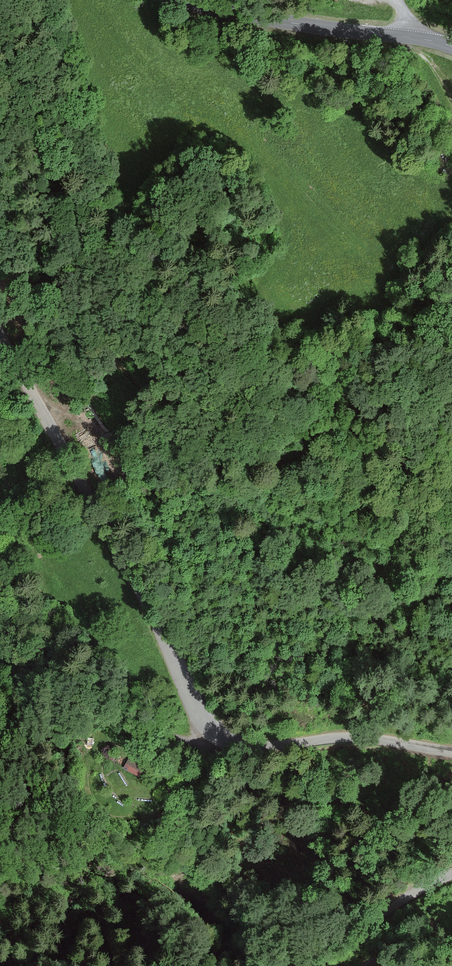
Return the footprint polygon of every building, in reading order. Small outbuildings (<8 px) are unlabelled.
[(146,767),(130,758),(125,768),(141,776),(146,767)]
